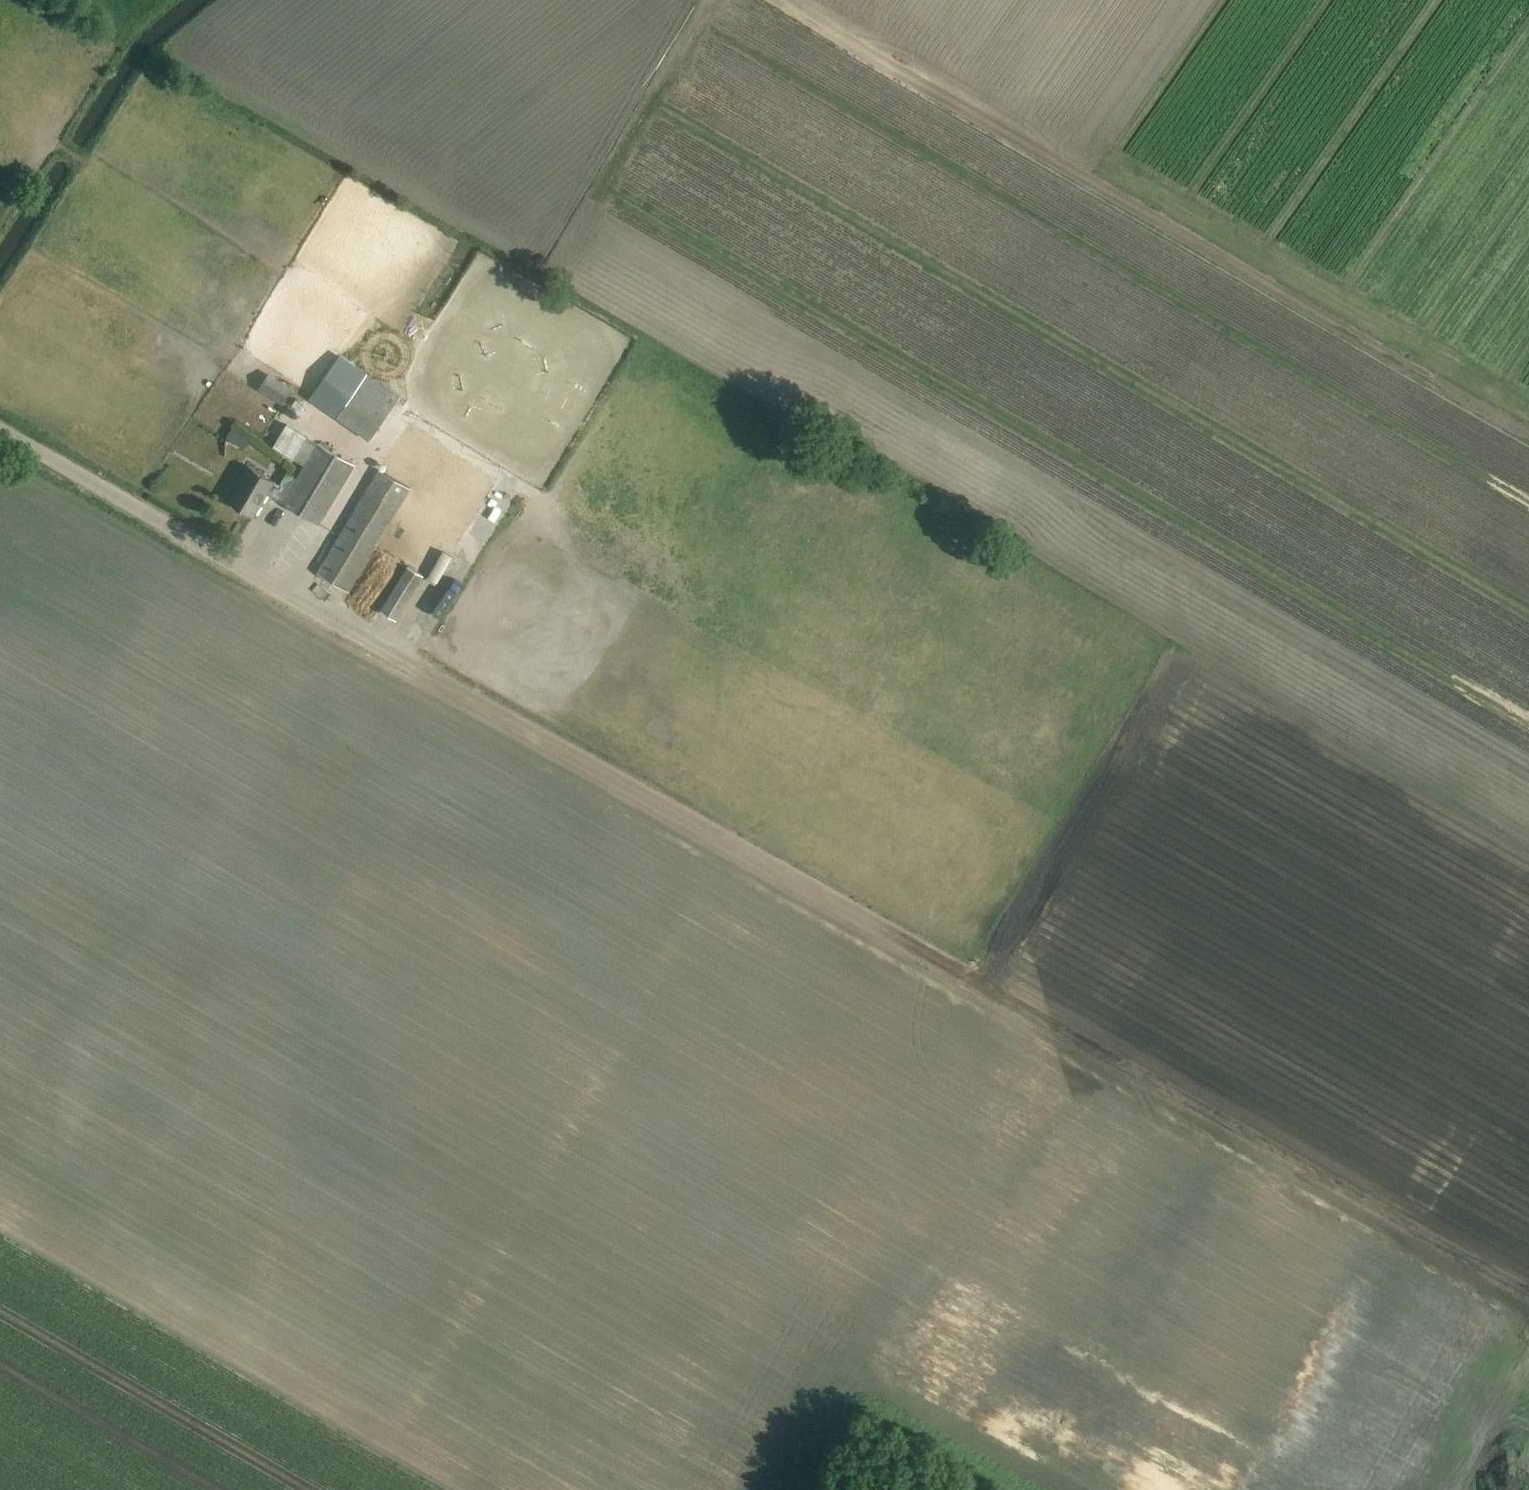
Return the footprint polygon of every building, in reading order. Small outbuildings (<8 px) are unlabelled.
[(282,404),(292,388),(268,373),(258,389),(282,404)] [(363,379),(336,418),(368,440),(395,401),(399,395),(367,373),(363,379)] [(279,501),(316,523),(353,462),(317,440),(296,476),(285,470),(279,481),(246,462),(233,483),(236,485),(228,499),(252,513),(267,488),(282,496),(279,501)] [(317,572),(349,591),(411,488),(379,469),(317,572)] [(442,550),(427,576),(437,581),(452,556),(442,550)] [(380,610),(396,620),(424,575),(408,565),(380,610)] [(365,626),(388,582),(367,571),(344,615),(365,626)] [(401,641),(418,611),(408,606),(391,636),(401,641)]
